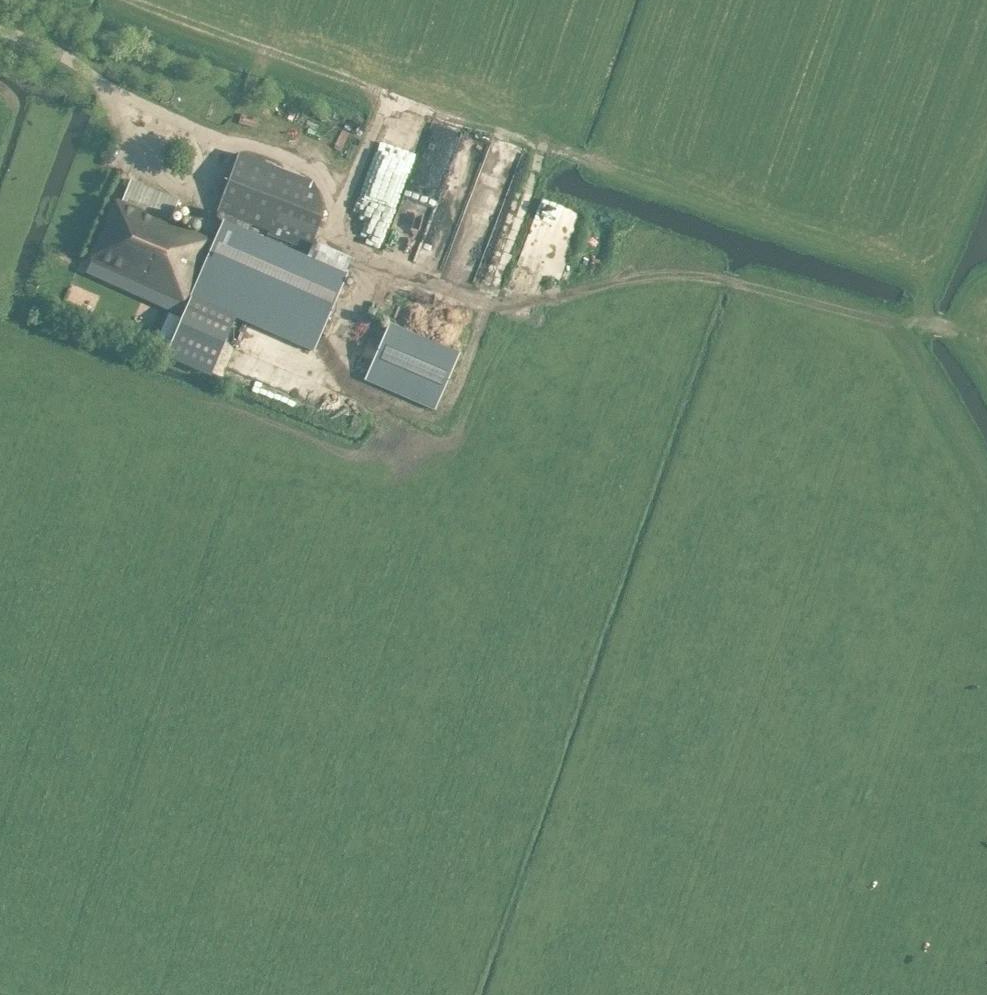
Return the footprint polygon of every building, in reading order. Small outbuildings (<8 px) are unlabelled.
[(448,145),(457,120),(440,113),(431,138),(448,145)] [(513,135),(498,165),(511,172),(526,142),(513,135)] [(227,213),(252,223),(268,230),(267,233),(309,248),(321,216),(322,211),(318,193),(312,181),(238,152),(216,209),(227,213)] [(500,181),(477,178),(473,202),(496,205),(500,181)] [(175,204),(177,200),(130,179),(120,201),(115,199),(88,259),(182,300),(185,293),(190,295),(214,241),(176,225),(184,208),(175,204)] [(249,231),(252,223),(227,213),(214,241),(190,295),(236,315),(312,348),(346,273),(249,231)] [(363,378),(434,409),(460,351),(389,320),(363,378)] [(259,356),(254,371),(290,384),(295,369),(259,356)]
